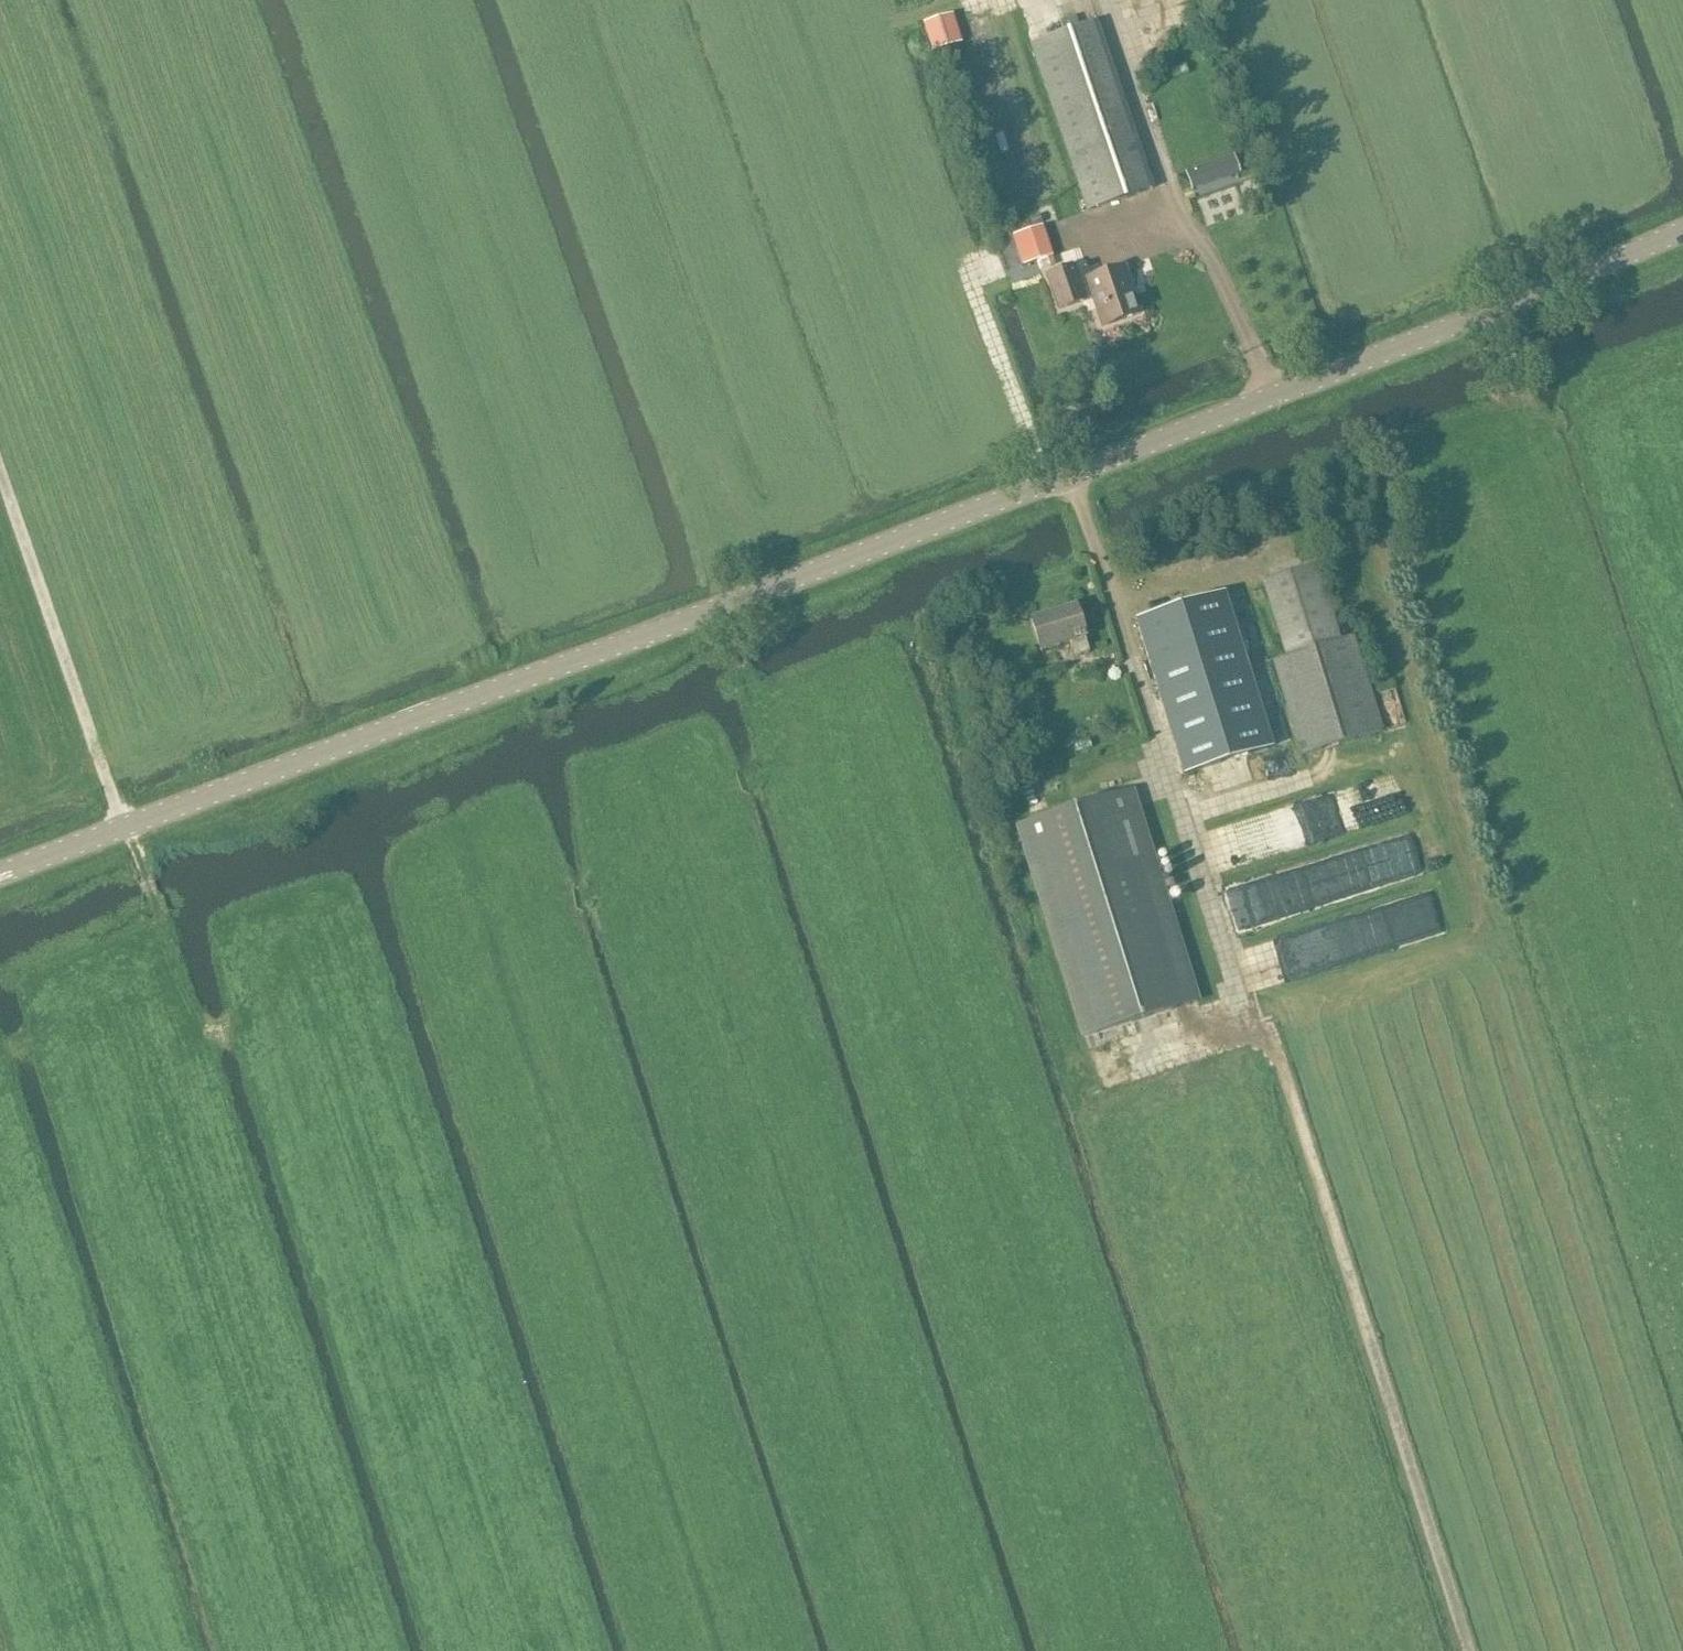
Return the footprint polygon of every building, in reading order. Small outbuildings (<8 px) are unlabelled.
[(924,23),(933,51),(962,42),(952,14),(924,23)] [(1088,209),(1146,190),(1094,23),(1033,43),(1088,209)] [(1234,154),(1210,163),(1216,182),(1240,173),(1234,154)] [(1011,238),(1015,249),(1022,267),(1052,257),(1042,227),(1011,238)] [(1124,268),(1090,280),(1085,263),(1047,276),(1058,310),(1092,298),(1102,326),(1139,313),(1124,268)] [(1224,531),(1216,533),(1219,542),(1227,539),(1224,531)] [(1302,755),(1382,731),(1353,636),(1340,640),(1317,566),(1263,582),(1286,657),(1273,661),(1302,755)] [(1232,591),(1137,622),(1185,773),(1280,742),(1232,591)] [(1076,656),(1089,652),(1084,637),(1075,605),(1031,619),(1041,650),(1072,640),(1076,656)] [(1135,789),(1016,826),(1082,1039),(1201,1001),(1135,789)]
